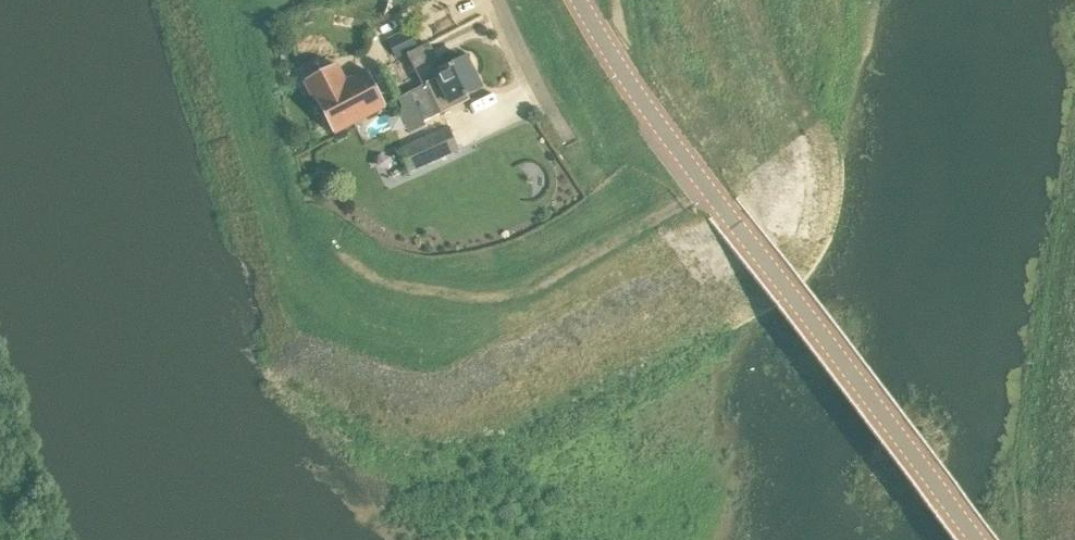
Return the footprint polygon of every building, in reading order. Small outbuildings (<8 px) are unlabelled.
[(409,29),(387,40),(396,59),(419,47),(409,29)] [(407,54),(415,70),(437,58),(429,43),(407,54)] [(424,84),(426,87),(422,89),(428,102),(424,104),(431,118),(470,100),(468,95),(481,88),(467,59),(433,75),(435,78),(424,84)] [(306,79),(333,132),(386,105),(369,70),(346,82),(336,63),(306,79)] [(459,149),(449,127),(398,150),(408,172),(459,149)]
